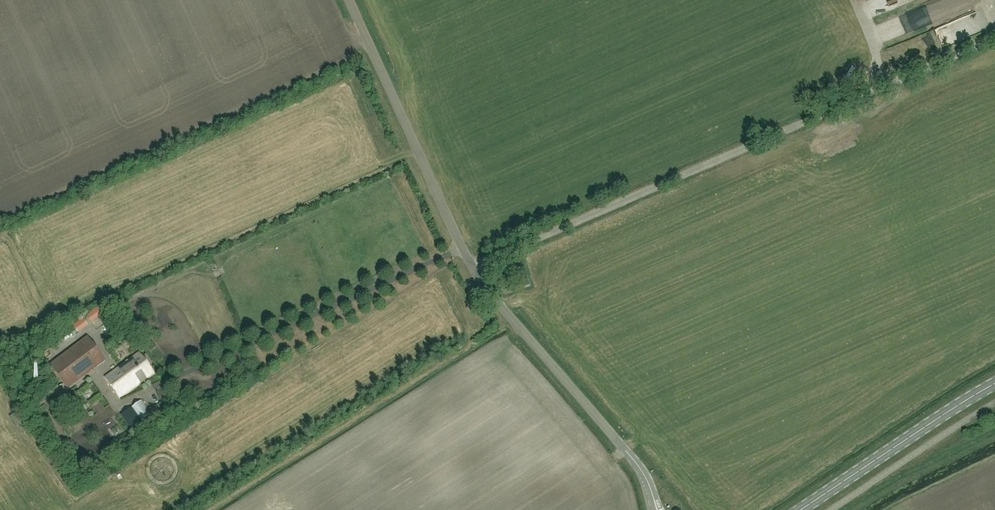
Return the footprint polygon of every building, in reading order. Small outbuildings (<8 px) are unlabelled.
[(523,287),(529,285),(526,277),(520,279),(523,287)] [(105,310),(101,305),(87,316),(90,321),(105,310)] [(85,318),(75,326),(80,333),(91,324),(85,318)] [(51,366),(67,388),(105,360),(88,337),(51,366)] [(120,397),(153,372),(139,353),(105,378),(120,397)] [(51,391),(58,402),(69,395),(62,384),(51,391)] [(141,422),(151,414),(142,400),(131,408),(141,422)] [(40,410),(53,426),(59,421),(46,405),(40,410)] [(158,419),(165,414),(158,405),(151,411),(158,419)] [(14,415),(19,425),(24,423),(19,413),(14,415)] [(130,414),(126,417),(132,425),(136,421),(130,414)] [(117,472),(121,480),(139,470),(135,462),(117,472)] [(165,482),(176,472),(168,464),(157,474),(165,482)]
